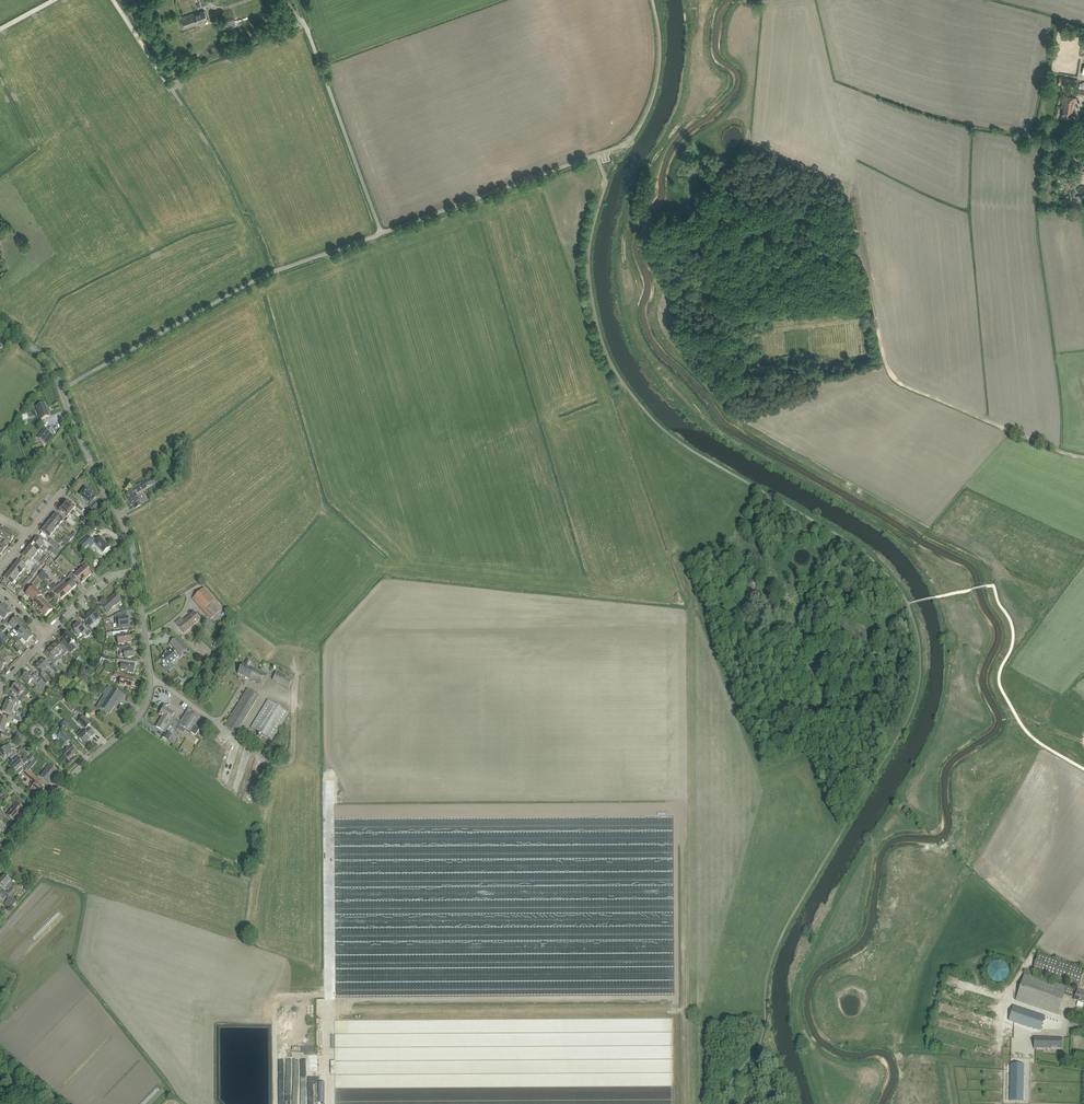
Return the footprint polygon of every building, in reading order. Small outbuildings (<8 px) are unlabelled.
[(193,13),(179,18),(183,28),(208,19),(204,11),(194,14),(193,13)] [(1059,78),(1058,84),(1077,87),(1078,81),(1059,78)] [(1076,97),(1062,95),(1061,108),(1063,108),(1062,117),(1071,119),(1073,108),(1074,109),(1076,97)] [(1049,169),(1060,171),(1063,155),(1052,153),(1049,169)] [(1073,196),(1074,206),(1083,205),(1083,194),(1073,196)] [(44,403),(36,407),(41,420),(50,416),(44,403)] [(44,428),(38,438),(43,442),(44,442),(48,436),(50,433),(44,428)] [(52,439),(48,436),(44,442),(48,445),(52,439)] [(143,490),(153,485),(150,480),(141,485),(143,490)] [(135,509),(141,505),(139,501),(140,501),(136,495),(141,492),(137,485),(133,487),(134,490),(126,494),(132,505),(133,505),(135,509)] [(81,496),(90,504),(89,505),(91,507),(90,509),(93,511),(98,506),(94,503),(92,502),(96,497),(86,489),(85,490),(84,489),(82,492),(83,493),(81,496),(80,496),(81,496)] [(64,502),(62,505),(74,514),(75,512),(73,510),(75,507),(72,505),(70,502),(69,502),(67,500),(65,503),(64,502)] [(74,514),(62,505),(60,507),(61,508),(59,510),(61,513),(64,515),(67,517),(70,514),(72,516),(74,514)] [(54,516),(53,516),(51,518),(52,519),(60,525),(63,520),(56,514),(54,516)] [(52,519),(48,523),(56,529),(60,525),(52,519)] [(48,523),(45,527),(53,534),(56,529),(48,523)] [(45,527),(44,527),(42,529),(43,530),(41,532),(49,538),(53,534),(45,527)] [(6,548),(11,542),(14,536),(3,530),(0,535),(0,536),(6,539),(2,544),(6,548)] [(83,541),(92,533),(89,531),(81,539),(83,541)] [(89,536),(80,544),(84,548),(93,541),(89,536)] [(94,543),(103,552),(109,547),(101,537),(94,543)] [(34,540),(32,542),(41,549),(43,546),(47,549),(50,545),(44,540),(42,542),(36,538),(35,540),(34,540)] [(49,541),(57,548),(59,545),(51,539),(49,541)] [(37,553),(41,549),(32,542),(33,543),(29,547),(37,553)] [(25,551),(34,558),(37,553),(29,547),(26,551),(25,551)] [(23,556),(21,559),(32,568),(35,570),(37,571),(40,568),(38,566),(35,564),(31,561),(34,558),(25,551),(23,553),(24,554),(22,556),(23,556)] [(16,562),(14,565),(23,571),(25,568),(29,571),(32,568),(21,559),(19,561),(18,561),(17,563),(16,562)] [(84,567),(79,571),(86,579),(92,575),(87,569),(89,567),(84,562),(81,564),(84,567)] [(19,576),(23,571),(14,565),(15,565),(11,570),(19,576)] [(7,574),(15,580),(19,576),(11,570),(8,574),(7,573),(7,574)] [(76,579),(81,584),(86,579),(79,571),(74,576),(72,573),(69,575),(74,581),(76,579)] [(47,577),(43,572),(39,575),(44,580),(47,577)] [(13,583),(15,580),(7,574),(5,576),(6,576),(4,579),(9,583),(8,585),(14,590),(17,587),(13,583)] [(77,586),(69,577),(66,579),(66,578),(62,581),(63,582),(71,591),(77,586)] [(61,583),(57,586),(58,587),(66,596),(71,591),(63,582),(61,584),(61,583)] [(34,587),(26,594),(30,598),(38,591),(34,587)] [(55,588),(52,591),(61,601),(66,596),(58,587),(56,588),(55,588)] [(222,609),(204,588),(192,599),(209,619),(222,609)] [(38,591),(30,598),(34,603),(41,597),(42,596),(38,591)] [(101,606),(108,613),(121,601),(115,594),(107,601),(105,598),(100,603),(102,606),(101,606)] [(41,597),(34,603),(33,604),(37,608),(45,601),(41,597)] [(45,601),(37,608),(41,613),(49,606),(45,601)] [(53,610),(49,606),(41,613),(45,617),(53,610)] [(7,609),(0,616),(4,620),(1,623),(4,625),(6,624),(10,620),(7,617),(11,613),(7,609)] [(88,625),(86,627),(89,630),(92,633),(93,631),(90,627),(99,618),(92,610),(88,613),(89,614),(83,620),(88,625)] [(127,617),(126,610),(115,615),(115,619),(118,618),(119,628),(129,627),(128,617),(127,617)] [(178,626),(184,633),(201,619),(195,612),(178,626)] [(9,625),(14,630),(21,623),(16,618),(13,621),(10,619),(10,620),(6,624),(8,626),(9,625)] [(14,630),(18,634),(25,627),(21,623),(14,630)] [(74,633),(76,635),(77,635),(79,637),(82,634),(85,637),(87,638),(92,633),(89,630),(86,627),(85,626),(83,628),(78,623),(72,628),(74,631),(74,632),(75,633),(74,633)] [(22,638),(29,632),(25,627),(18,634),(22,638)] [(131,636),(130,634),(128,634),(127,630),(112,633),(113,636),(116,636),(116,638),(117,638),(118,644),(131,643),(131,640),(132,639),(132,637),(131,636)] [(29,632),(22,638),(26,643),(33,636),(29,632)] [(70,644),(75,640),(67,632),(62,638),(64,640),(61,642),(71,653),(75,649),(70,644)] [(217,637),(213,646),(219,648),(223,640),(217,637)] [(16,640),(13,642),(22,651),(24,649),(16,640)] [(175,654),(175,653),(174,653),(177,650),(181,655),(186,650),(178,641),(177,640),(171,644),(173,645),(175,648),(172,651),(171,650),(168,653),(167,652),(164,656),(161,659),(160,659),(163,662),(163,663),(164,664),(164,663),(167,667),(167,666),(178,657),(178,658),(178,657),(175,654)] [(64,655),(68,651),(62,645),(60,647),(56,643),(51,647),(59,655),(61,653),(64,655)] [(17,653),(21,650),(15,644),(12,647),(17,653)] [(117,650),(119,650),(120,655),(124,654),(125,658),(133,657),(132,649),(127,650),(126,646),(119,647),(119,648),(116,648),(117,650)] [(56,658),(59,655),(51,647),(46,652),(50,656),(48,658),(54,665),(58,661),(56,658)] [(234,655),(237,650),(231,647),(228,652),(234,655)] [(39,663),(45,670),(50,666),(43,658),(39,663)] [(120,669),(121,669),(121,670),(128,671),(127,672),(133,673),(135,665),(131,665),(132,661),(117,660),(116,663),(121,664),(121,666),(120,666),(120,667),(119,667),(120,669)] [(244,664),(243,663),(238,674),(263,686),(268,674),(253,667),(253,668),(250,667),(252,662),(247,660),(244,664)] [(41,674),(45,670),(39,663),(34,667),(41,674)] [(56,673),(59,671),(53,664),(50,667),(56,673)] [(131,680),(132,677),(115,671),(114,676),(122,679),(119,686),(124,688),(124,686),(131,689),(133,681),(131,680)] [(46,685),(39,678),(35,674),(32,677),(28,672),(22,678),(28,684),(32,681),(36,686),(38,684),(40,686),(38,689),(41,692),(47,686),(46,685)] [(272,680),(288,687),(292,679),(276,672),(272,680)] [(46,685),(49,682),(42,675),(39,678),(46,685)] [(174,684),(183,690),(185,687),(183,686),(183,683),(181,681),(179,683),(177,681),(174,684)] [(25,697),(30,693),(24,687),(22,689),(17,684),(11,688),(19,697),(22,694),(25,697)] [(110,714),(122,695),(109,686),(103,694),(104,695),(97,705),(101,707),(100,708),(110,714)] [(245,692),(224,726),(234,732),(236,733),(238,731),(257,700),(258,697),(259,696),(247,689),(246,690),(245,692)] [(14,701),(13,702),(7,700),(4,706),(14,710),(16,704),(20,705),(21,702),(17,701),(16,702),(14,701)] [(289,712),(268,700),(251,728),(259,733),(257,736),(261,738),(262,735),(271,740),(289,712)] [(4,706),(2,712),(9,714),(8,717),(18,721),(19,719),(15,717),(12,716),(13,713),(11,713),(13,709),(14,710),(4,706)] [(164,707),(160,714),(163,716),(177,724),(186,729),(190,732),(191,731),(193,732),(194,732),(196,729),(193,727),(195,724),(198,719),(200,716),(189,709),(187,712),(181,721),(174,717),(174,718),(172,717),(173,716),(175,713),(164,707)] [(81,740),(85,743),(95,734),(89,728),(88,728),(87,727),(91,723),(84,716),(80,712),(78,715),(81,719),(79,721),(85,729),(85,728),(87,730),(79,737),(80,738),(79,739),(81,740)] [(163,716),(156,727),(161,730),(163,731),(165,732),(162,737),(167,740),(172,743),(176,736),(168,732),(167,731),(171,726),(175,729),(177,724),(163,716)] [(18,721),(8,717),(7,720),(0,717),(0,724),(6,726),(7,723),(8,724),(9,721),(16,724),(18,721)] [(6,726),(0,724),(0,731),(2,732),(1,735),(9,738),(11,735),(7,734),(8,731),(4,730),(6,726)] [(68,760),(77,752),(71,745),(71,746),(67,742),(70,739),(59,728),(55,733),(65,743),(64,744),(68,748),(62,754),(68,760)] [(12,749),(14,748),(10,744),(9,744),(9,745),(2,750),(0,752),(0,754),(4,758),(6,756),(7,757),(9,756),(11,759),(17,754),(12,749)] [(31,762),(37,755),(34,753),(28,760),(31,762)] [(21,761),(18,758),(9,765),(16,772),(28,762),(24,758),(21,761)] [(47,770),(41,777),(49,784),(53,779),(53,778),(58,771),(50,764),(46,769),(47,770)] [(44,784),(29,771),(26,768),(24,770),(32,777),(29,780),(33,782),(32,783),(30,784),(30,785),(31,787),(32,788),(31,789),(39,795),(44,789),(42,787),(44,784)] [(16,802),(14,805),(15,806),(7,815),(14,821),(19,815),(20,816),(25,810),(16,802)] [(10,886),(11,884),(12,881),(5,875),(0,880),(0,883),(8,890),(11,887),(10,886)] [(7,893),(11,897),(16,891),(12,887),(7,893)] [(0,897),(2,898),(3,899),(5,897),(8,900),(4,904),(10,909),(16,902),(4,892),(3,893),(0,890),(0,897)] [(1038,953),(1033,970),(1079,986),(1083,972),(1083,968),(1038,953)] [(991,963),(990,964),(989,965),(988,967),(988,968),(987,969),(987,970),(987,972),(987,973),(988,975),(988,976),(989,977),(989,978),(990,979),(991,980),(992,981),(994,982),(995,982),(996,983),(998,983),(1000,983),(1001,982),(1003,982),(1004,981),(1005,980),(1007,979),(1008,978),(1008,977),(1009,975),(1009,974),(1009,973),(1009,972),(1009,970),(1009,969),(1008,967),(1007,965),(1006,964),(1005,963),(1004,962),(1002,961),(1001,961),(999,960),(997,961),(996,961),(994,961),(992,962),(991,963)] [(1024,973),(1015,1000),(1058,1014),(1064,995),(1073,998),(1075,990),(1024,973)] [(1078,989),(1074,1000),(1083,1003),(1083,991),(1078,989)] [(1009,1020),(1034,1029),(1035,1027),(1041,1029),(1045,1016),(1014,1006),(1009,1020)] [(1049,1049),(1049,1048),(1062,1048),(1062,1038),(1050,1038),(1050,1037),(1034,1037),(1034,1048),(1049,1049)] [(1019,1064),(1011,1064),(1010,1101),(1023,1101),(1024,1067),(1019,1067),(1019,1064)]
